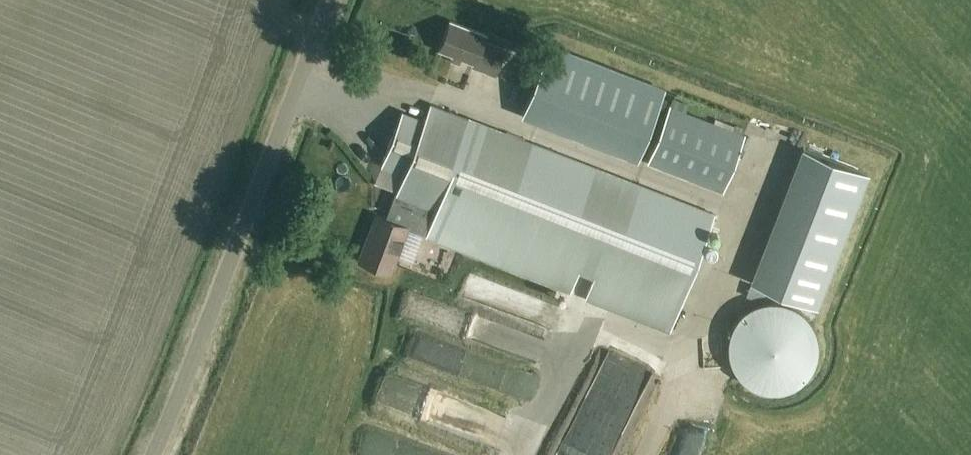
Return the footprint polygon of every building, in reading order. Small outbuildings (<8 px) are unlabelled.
[(472,67),(494,75),(504,50),(483,42),(486,34),(450,21),(439,49),(473,63),(472,67)] [(522,113),(636,158),(663,88),(549,46),(522,113)] [(403,176),(394,199),(430,213),(435,215),(426,237),(568,292),(577,271),(578,271),(592,277),(584,298),(585,299),(668,331),(712,217),(713,213),(431,105),(425,119),(425,120),(423,120),(420,120),(418,120),(415,120),(412,121),(410,121),(407,122),(405,124),(403,125),(400,127),(399,129),(397,131),(395,133),(394,135),(393,137),(392,138),(392,140),(381,167),(403,176)] [(669,108),(648,163),(721,192),(743,138),(739,136),(725,131),(711,125),(669,108)] [(347,174),(369,184),(381,157),(359,148),(347,174)] [(803,149),(752,281),(815,306),(867,174),(803,149)] [(421,235),(430,213),(394,199),(386,220),(375,216),(357,262),(390,274),(407,230),(421,235)] [(727,342),(727,346),(727,353),(728,355),(729,360),(730,364),(732,367),(735,372),(738,375),(741,379),(743,380),(749,384),(753,386),(756,387),(761,389),(768,390),(770,390),(775,390),(779,390),(784,389),(788,387),(797,382),(804,377),(807,374),(809,370),(811,368),(813,363),(815,359),(816,354),(817,351),(817,347),(817,343),(816,339),(816,334),(812,324),(808,319),(805,315),(802,311),(798,309),(794,306),(792,305),(789,304),(786,303),(781,301),(777,301),(773,300),(768,300),(763,301),(759,302),(755,303),(750,305),(745,308),(743,310),(740,313),(737,317),(733,321),(732,324),(730,329),(728,333),(727,338),(727,342)]
